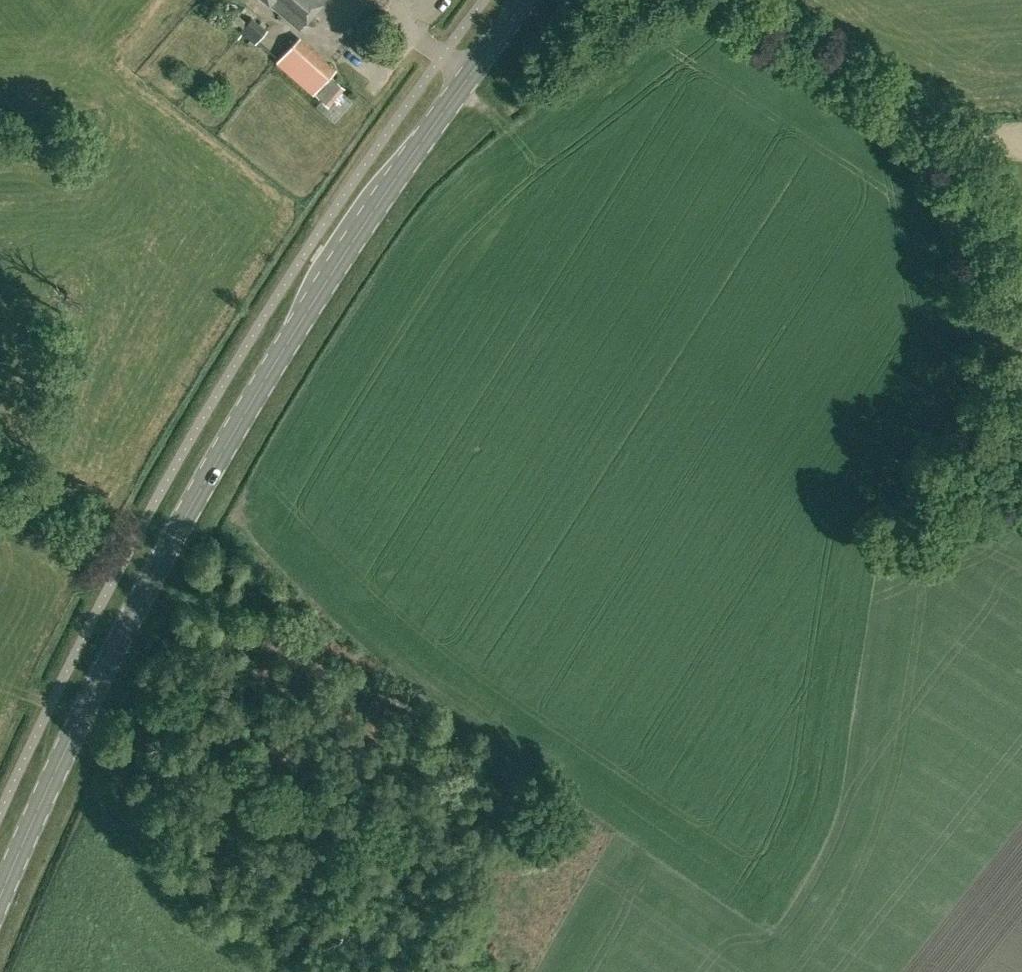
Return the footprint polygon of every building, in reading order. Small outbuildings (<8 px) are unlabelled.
[(323,0),(268,0),(271,3),(271,4),(300,28),(323,0)] [(256,44),(268,29),(252,17),(240,31),(256,44)] [(332,74),(316,94),(329,106),(345,87),(332,74)]
